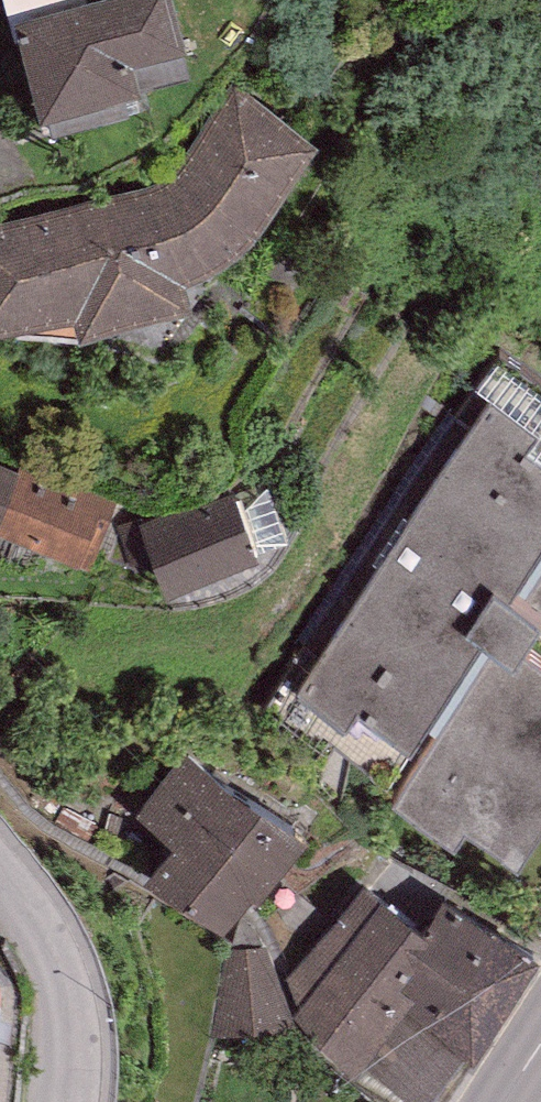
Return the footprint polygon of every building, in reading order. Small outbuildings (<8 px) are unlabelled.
[(19,42),(41,122),(141,96),(133,67),(184,53),(170,0),(2,0),(14,44),(19,42)] [(0,223),(0,333),(74,325),(79,345),(194,311),(185,286),(199,282),(218,271),(240,256),(266,222),(317,150),(234,85),(172,179),(117,196),(47,214),(0,223)] [(271,711),(324,745),(333,731),(404,778),(395,792),(457,833),(467,819),(514,850),(540,810),(540,661),(512,642),(537,604),(540,606),(540,385),(502,360),(271,711)] [(21,473),(0,464),(0,523),(21,473)] [(23,465),(21,473),(0,523),(0,535),(91,570),(118,501),(23,465)] [(189,498),(139,522),(153,562),(167,597),(261,560),(234,494),(204,501),(189,498)] [(139,522),(137,518),(117,525),(132,569),(153,562),(139,522)] [(289,832),(185,755),(144,812),(183,841),(161,871),(225,918),(289,832)] [(300,987),(327,1047),(408,1101),(439,1101),(471,1055),(384,996),(448,902),(387,860),(300,987)] [(448,902),(384,996),(471,1055),(536,961),(448,902)] [(287,1027),(263,950),(229,953),(216,1029),(256,1033),(287,1027)]
